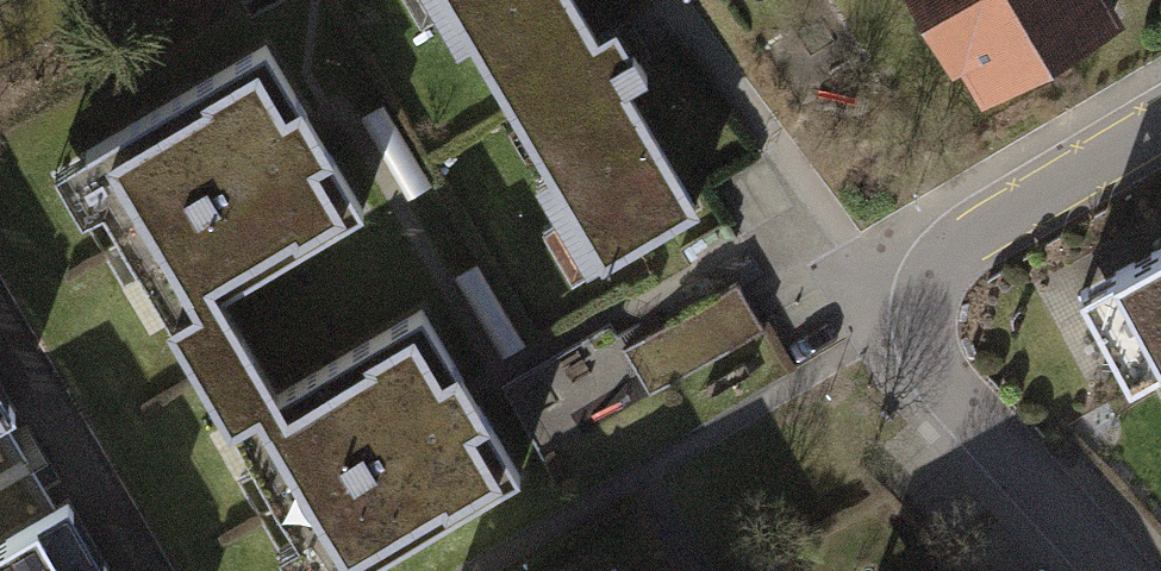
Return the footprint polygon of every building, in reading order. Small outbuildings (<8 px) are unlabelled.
[(554,0),(420,0),(577,249),(673,189),(590,57),(554,0)] [(970,110),(1103,35),(1083,0),(906,0),(970,110)] [(257,45),(49,163),(281,570),(326,570),(508,468),(459,382),(411,298),(264,381),(202,273),(342,194),(301,123),(257,45)] [(391,103),(345,129),(391,208),(436,182),(391,103)] [(1100,270),(1160,380),(1160,237),(1100,270)] [(769,314),(745,269),(644,323),(668,368),(769,314)] [(471,296),(490,355),(525,344),(506,285),(471,296)] [(0,384),(0,416),(14,407),(0,384)] [(68,500),(0,541),(0,570),(110,570),(68,500)]
